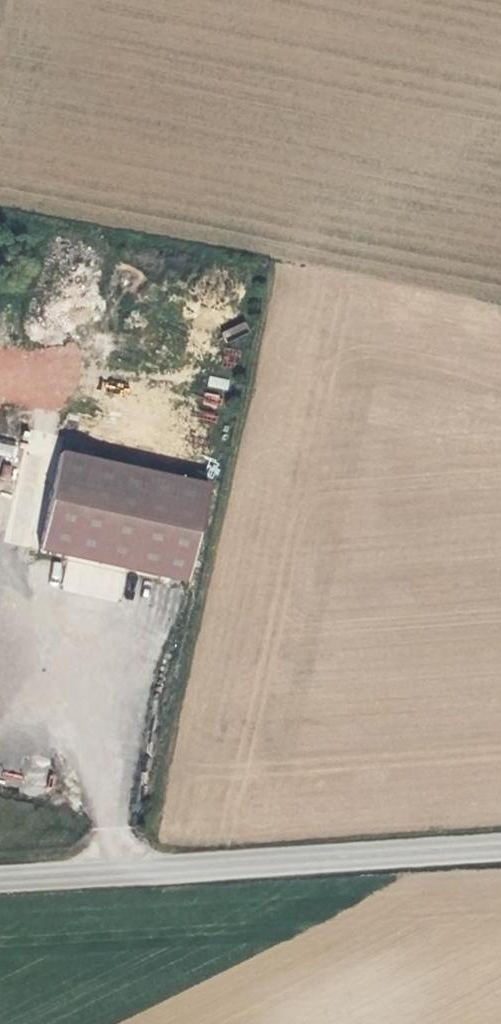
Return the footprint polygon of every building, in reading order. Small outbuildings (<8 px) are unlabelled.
[(15,460),(18,443),(0,441),(0,457),(15,460)] [(211,489),(64,455),(41,552),(71,560),(129,573),(188,587),(211,489)]
